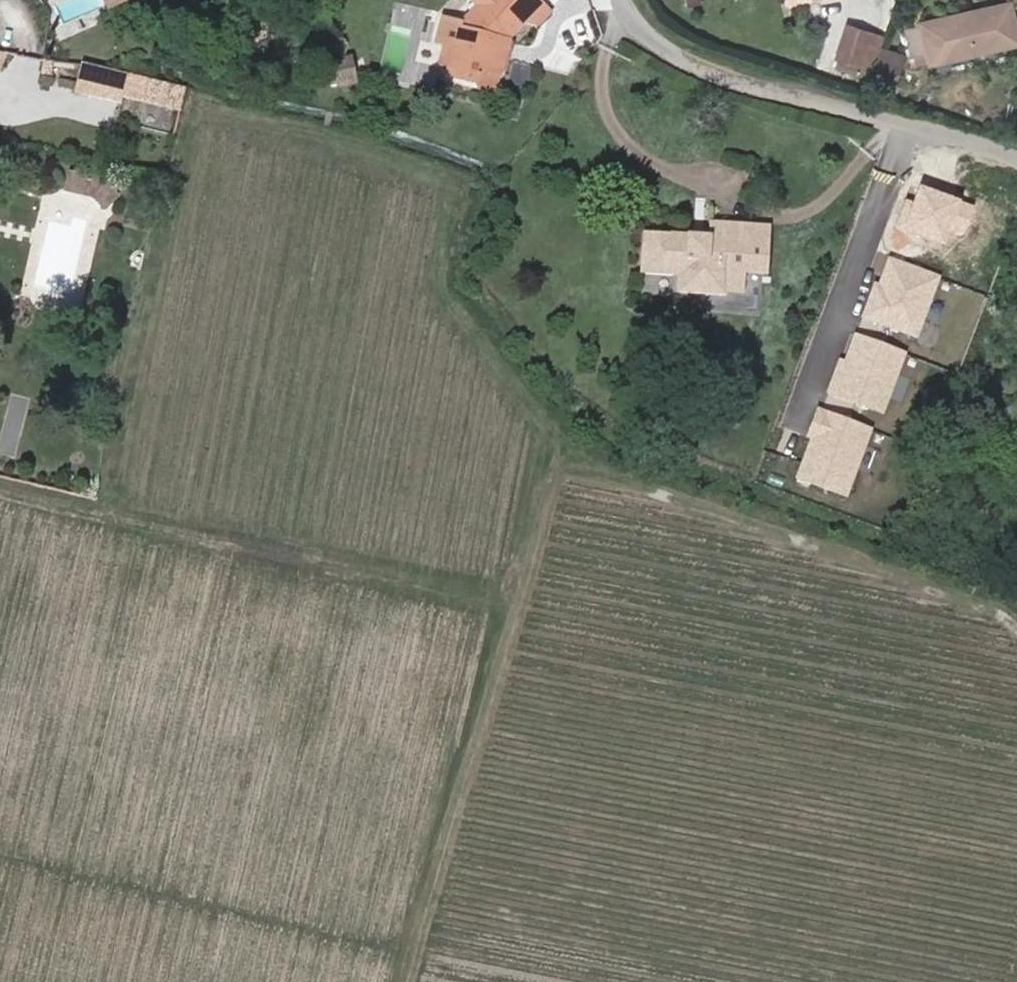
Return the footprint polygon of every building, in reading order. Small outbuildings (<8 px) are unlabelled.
[(106,8),(124,0),(103,0),(106,8)] [(476,88),(492,93),(496,76),(498,77),(504,54),(501,51),(505,41),(526,20),(537,23),(547,11),(536,0),(475,0),(474,1),(479,6),(463,23),(443,18),(437,43),(446,45),(441,64),(454,78),(473,83),(476,88)] [(907,27),(912,53),(929,49),(932,63),(1016,44),(1016,30),(1011,4),(907,27)] [(859,63),(869,33),(849,26),(839,56),(859,63)] [(869,33),(859,63),(871,67),(882,38),(869,33)] [(501,51),(504,54),(508,56),(511,43),(505,41),(501,51)] [(873,79),(893,85),(904,55),(884,48),(873,79)] [(352,56),(324,61),(327,81),(354,76),(352,56)] [(100,70),(82,66),(77,92),(95,95),(100,70)] [(100,70),(95,95),(121,101),(122,98),(122,94),(126,75),(119,73),(100,70)] [(126,75),(122,94),(179,110),(184,91),(148,81),(126,75)] [(889,96),(893,85),(873,79),(869,90),(889,96)] [(100,181),(68,172),(64,191),(91,199),(105,209),(117,197),(100,181)] [(974,208),(917,187),(912,202),(905,200),(894,230),(940,246),(945,231),(963,238),(974,208)] [(678,291),(727,293),(728,270),(766,273),(769,226),(711,221),(710,235),(643,232),(641,273),(679,275),(678,291)] [(942,277),(888,258),(864,323),(917,343),(942,277)] [(907,353),(854,334),(830,397),(883,417),(907,353)] [(872,430),(816,409),(805,439),(810,440),(794,482),(846,501),(872,430)]
